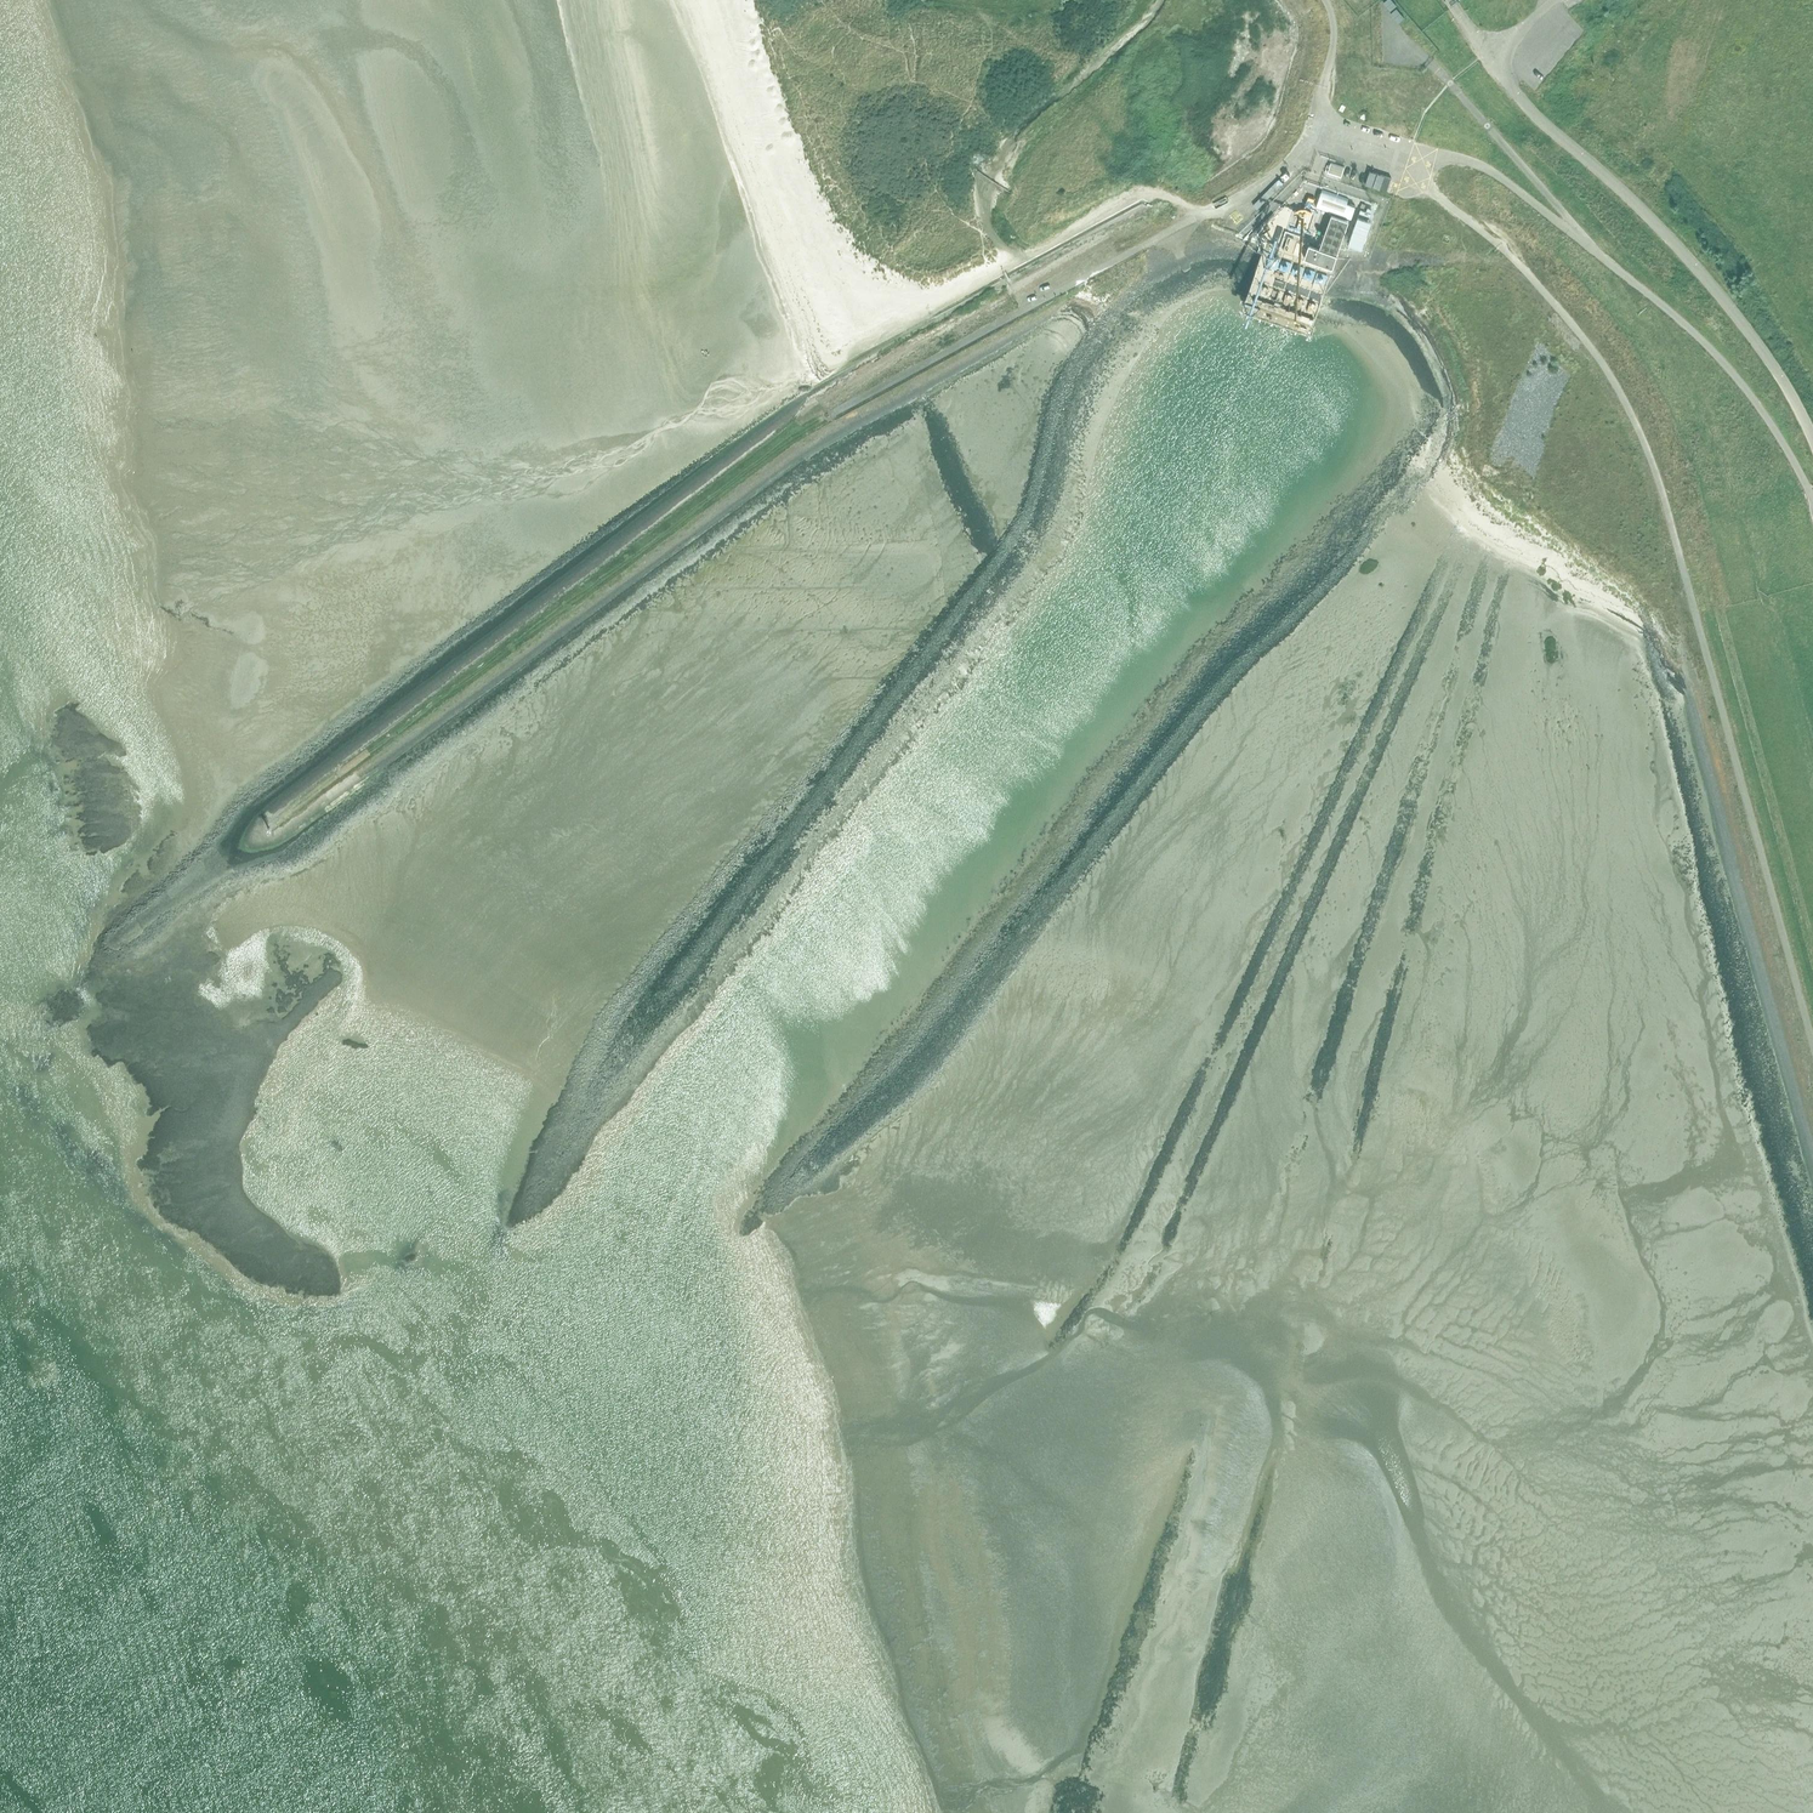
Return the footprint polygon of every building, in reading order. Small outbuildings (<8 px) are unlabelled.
[(1384,1),(1391,9),(1397,4),(1393,0),(1386,0),(1384,1)] [(1397,8),(1392,11),(1391,13),(1398,22),(1404,17),(1397,8)] [(1331,162),(1328,171),(1342,176),(1345,166),(1331,162)] [(1351,219),(1356,206),(1347,203),(1349,198),(1322,189),(1316,207),(1351,219)] [(1375,204),(1378,197),(1369,193),(1366,200),(1375,204)] [(1363,248),(1375,213),(1361,208),(1349,243),(1363,248)] [(1326,292),(1339,255),(1340,253),(1337,252),(1339,247),(1349,220),(1332,214),(1324,235),(1314,231),(1310,242),(1304,240),(1306,236),(1288,229),(1286,234),(1278,231),(1274,243),(1269,241),(1252,287),(1245,307),(1312,331),(1317,316),(1326,292)] [(1298,217),(1295,227),(1302,230),(1306,220),(1298,217)]
